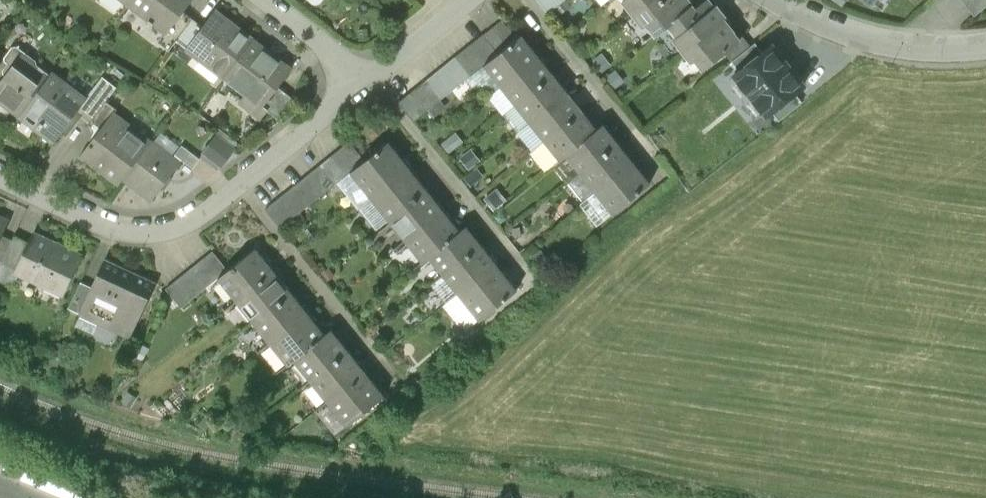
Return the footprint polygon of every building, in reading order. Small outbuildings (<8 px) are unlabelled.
[(130,3),(168,33),(184,12),(193,0),(133,0),(130,3)] [(566,0),(535,0),(547,15),(553,11),(565,1),(566,0)] [(635,17),(656,0),(621,0),(635,17)] [(685,0),(656,0),(635,17),(651,37),(665,26),(689,6),(685,0)] [(681,54),(724,20),(707,0),(706,0),(693,11),(689,6),(665,26),(675,39),(671,42),(681,54)] [(571,7),(565,1),(553,11),(559,17),(571,7)] [(188,48),(225,76),(253,39),(216,11),(204,27),(188,48)] [(171,50),(178,40),(194,20),(184,12),(168,33),(161,42),(171,50)] [(204,27),(194,20),(178,40),(188,48),(204,27)] [(414,123),(487,65),(518,40),(502,20),(399,104),(414,123)] [(739,39),(724,20),(681,54),(690,65),(693,62),(700,70),(724,51),(739,39)] [(487,65),(502,83),(538,54),(523,35),(518,40),(487,65)] [(742,36),(739,39),(724,51),(732,62),(751,47),(742,36)] [(271,111),(262,104),(277,85),(290,68),(253,39),(225,76),(247,93),(242,100),(265,118),(271,111)] [(740,71),(763,52),(755,43),(751,47),(732,62),(740,71)] [(789,65),(772,45),(763,52),(740,71),(735,75),(751,95),(789,65)] [(24,116),(52,79),(39,69),(35,66),(38,62),(27,54),(20,48),(15,48),(8,58),(8,62),(11,64),(6,70),(6,76),(8,77),(0,88),(0,98),(24,116)] [(502,83),(517,102),(554,73),(538,54),(502,83)] [(789,65),(751,95),(767,115),(771,111),(795,93),(805,85),(789,65)] [(623,82),(615,72),(607,79),(615,89),(623,82)] [(517,102),(532,121),(569,91),(554,73),(517,102)] [(55,74),(52,79),(24,116),(56,140),(77,112),(88,98),(55,74)] [(77,112),(89,121),(106,99),(116,86),(104,77),(88,98),(77,112)] [(294,98),(277,85),(262,104),(271,111),(280,118),(294,98)] [(532,121),(547,140),(584,110),(569,91),(532,121)] [(803,102),(795,93),(771,111),(779,121),(803,102)] [(117,108),(106,99),(89,121),(101,130),(115,110),(117,108)] [(118,181),(122,176),(151,137),(115,110),(101,130),(82,154),(118,181)] [(599,129),(584,110),(547,140),(562,158),(567,155),(599,129)] [(567,155),(581,172),(617,142),(604,125),(599,129),(567,155)] [(220,163),(232,138),(212,129),(200,154),(220,163)] [(174,155),(151,137),(122,176),(151,197),(179,159),(174,155)] [(280,228),(350,171),(371,155),(357,137),(266,210),(280,228)] [(350,171),(368,194),(407,162),(389,140),(371,155),(350,171)] [(632,160),(617,142),(581,172),(595,190),(632,160)] [(182,145),(174,155),(179,159),(192,169),(200,158),(182,145)] [(650,183),(632,160),(595,190),(613,212),(650,183)] [(426,185),(407,162),(368,194),(387,217),(426,185)] [(387,217),(405,239),(444,208),(426,185),(387,217)] [(462,231),(444,208),(405,239),(423,262),(429,257),(462,231)] [(3,234),(9,219),(0,215),(0,240),(3,234)] [(429,257),(443,275),(480,245),(466,227),(462,231),(429,257)] [(81,254),(35,233),(31,242),(17,273),(21,275),(62,294),(81,254)] [(14,239),(3,234),(0,240),(0,270),(14,239)] [(14,239),(0,270),(0,280),(12,286),(17,284),(21,275),(17,273),(31,242),(16,235),(14,239)] [(443,275),(458,293),(495,263),(480,245),(443,275)] [(220,276),(238,298),(273,270),(256,248),(228,270),(220,276)] [(181,308),(220,276),(228,270),(213,251),(166,289),(181,308)] [(157,282),(107,260),(95,287),(81,281),(70,307),(133,335),(157,282)] [(518,291),(495,263),(458,293),(481,321),(518,291)] [(238,298),(255,320),(290,291),(273,270),(238,298)] [(255,320),(272,341),(308,313),(290,291),(255,320)] [(325,335),(308,313),(272,341),(289,363),(296,357),(325,335)] [(296,357),(313,379),(348,351),(331,330),(325,335),(296,357)] [(313,379),(330,401),(366,373),(348,351),(313,379)] [(384,396),(366,373),(330,401),(348,424),(384,396)]
